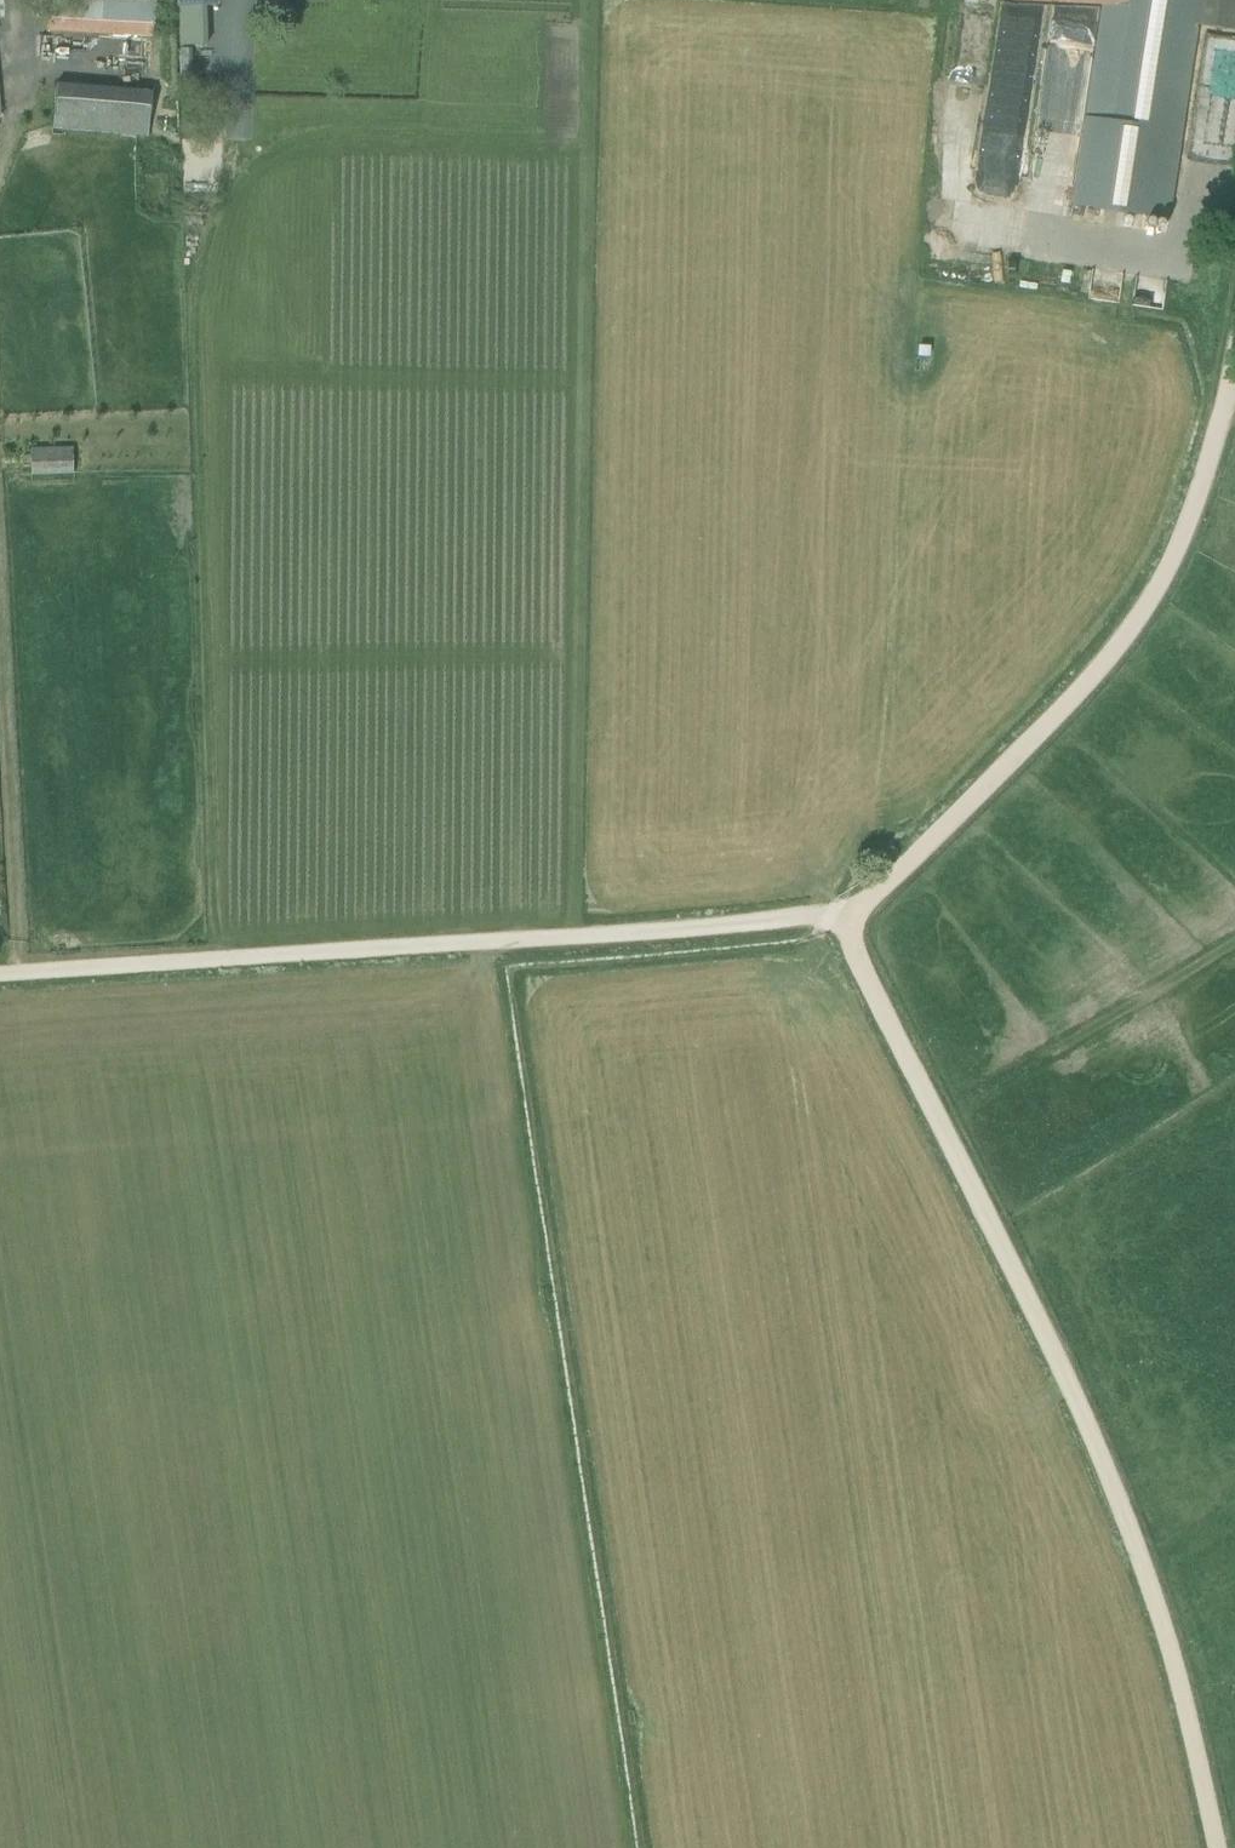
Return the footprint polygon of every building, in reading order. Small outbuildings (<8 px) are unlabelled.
[(156,6),(50,0),(48,28),(154,34),(156,6)] [(1087,120),(1074,206),(1167,220),(1177,155),(1180,134),(1197,25),(1234,31),(1234,0),(1105,0),(1105,4),(1087,120)] [(991,72),(1034,78),(1044,10),(1001,4),(991,72)] [(1205,36),(1194,159),(1234,163),(1234,39),(1205,36)] [(193,49),(180,49),(180,77),(193,77),(193,49)] [(57,84),(55,130),(154,134),(156,88),(57,84)] [(31,449),(32,464),(32,475),(74,473),(73,448),(32,449),(31,449)]
